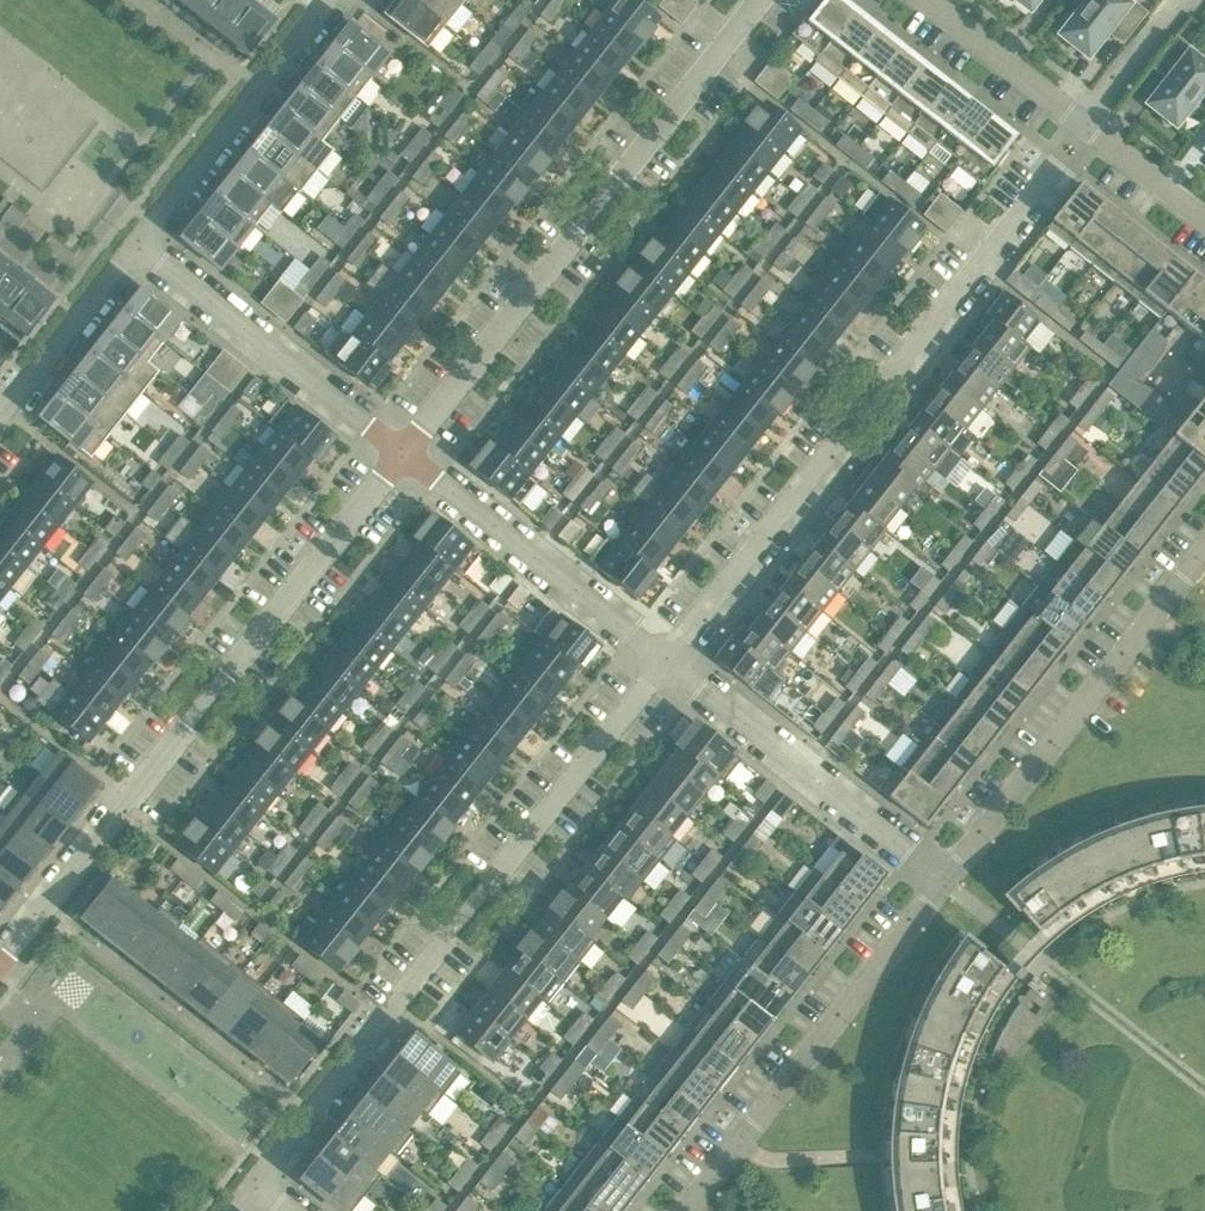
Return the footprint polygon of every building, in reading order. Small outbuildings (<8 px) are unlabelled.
[(220,0),(185,0),(181,6),(202,23),(220,0)] [(252,3),(248,0),(220,0),(202,23),(224,39),(252,3)] [(411,0),(397,0),(394,3),(395,5),(385,16),(427,48),(444,26),(411,0)] [(455,0),(411,0),(444,26),(461,5),(455,0)] [(534,7),(525,0),(523,0),(514,12),(523,20),(534,7)] [(569,0),(552,0),(550,2),(561,10),(569,0)] [(633,0),(617,0),(606,13),(643,43),(653,31),(650,29),(658,19),(633,0)] [(690,0),(664,0),(658,7),(681,25),(697,5),(690,0)] [(855,10),(842,0),(824,0),(810,19),(806,16),(791,35),(793,37),(793,38),(796,41),(797,40),(816,56),(817,57),(814,61),(855,10)] [(1029,11),(1038,0),(1016,0),(1029,11)] [(1145,14),(1129,1),(1126,4),(1120,0),(1089,0),(1061,36),(1087,56),(1107,31),(1122,43),(1145,14)] [(550,23),(561,10),(550,2),(540,15),(550,23)] [(247,56),(274,21),(252,3),(224,39),(247,58),(248,56),(247,56)] [(837,79),(878,28),(863,16),(861,18),(856,14),(857,12),(855,10),(814,61),(837,79)] [(513,33),(523,20),(514,12),(503,25),(513,33)] [(643,43),(606,13),(590,34),(625,61),(641,42),(643,44),(643,43)] [(390,55),(352,25),(350,24),(333,46),(373,78),(390,55)] [(860,97),(901,46),(886,34),(884,36),(879,32),(880,30),(878,28),(837,79),(860,97)] [(529,51),(539,38),(529,30),(518,43),(529,51)] [(625,61),(590,34),(574,54),(609,81),(625,61)] [(1204,88),(1204,67),(1190,55),(1193,51),(1177,38),(1153,68),(1168,80),(1149,105),(1163,116),(1161,119),(1162,123),(1164,126),(1167,127),(1171,127),(1174,124),(1175,125),(1204,88)] [(490,63),(500,50),(490,42),(480,55),(490,63)] [(518,64),(529,51),(518,43),(508,56),(518,64)] [(373,78),(333,46),(316,67),(356,99),(373,78)] [(883,115),(924,64),(908,52),(907,54),(902,50),(903,48),(901,46),(860,97),(883,115)] [(609,81),(574,54),(558,74),(593,102),(609,81)] [(480,75),(490,63),(480,55),(470,67),(480,75)] [(793,80),(770,62),(754,82),(777,100),(793,80)] [(906,133),(946,82),(931,70),(930,72),(925,68),(926,66),(924,64),(883,115),(906,133)] [(356,99),(316,67),(299,88),(339,120),(356,99)] [(497,91),(507,78),(497,70),(486,83),(497,91)] [(593,102),(558,74),(542,94),(577,122),(593,102)] [(927,153),(969,100),(954,88),(953,90),(947,86),(949,84),(946,82),(906,133),(928,151),(927,153)] [(486,105),(497,91),(486,83),(476,97),(486,105)] [(339,120),(299,88),(282,110),(322,142),(339,120)] [(577,122),(542,94),(526,115),(561,142),(577,122)] [(813,110),(799,99),(790,111),(804,122),(813,110)] [(955,166),(992,118),(990,116),(988,118),(983,114),(984,112),(969,100),(927,153),(943,165),(951,155),(958,161),(955,164),(954,163),(953,165),(955,166)] [(800,132),(765,104),(758,113),(755,111),(745,123),(783,153),(800,132)] [(437,129),(448,116),(438,108),(427,121),(437,129)] [(334,151),(322,142),(282,110),(265,131),(317,172),(334,151)] [(465,132),(475,119),(465,110),(454,124),(465,132)] [(818,133),(827,121),(813,110),(804,122),(818,133)] [(561,142),(526,115),(511,134),(546,162),(561,142)] [(994,164),(1010,144),(1015,139),(1006,132),(1007,130),(992,118),(955,166),(956,167),(957,167),(977,182),(976,183),(979,185),(980,185),(982,186),(998,167),(994,164)] [(783,153),(745,123),(745,124),(747,126),(732,146),(767,173),(783,153)] [(454,145),(465,132),(454,124),(444,137),(454,145)] [(431,137),(421,130),(410,143),(420,150),(431,137)] [(317,172),(265,131),(248,153),(300,193),(317,172)] [(548,164),(546,162),(511,134),(494,155),(529,183),(536,174),(538,176),(548,164)] [(859,146),(844,135),(836,147),(850,158),(859,146)] [(410,163),(420,150),(410,143),(400,156),(410,163)] [(767,173),(732,146),(716,166),(751,194),(767,173)] [(864,169),(873,158),(859,146),(850,158),(864,169)] [(432,173),(443,159),(433,151),(422,165),(432,173)] [(300,193),(248,153),(231,174),(272,206),(281,213),(297,193),(299,194),(300,193)] [(529,183),(494,155),(478,176),(516,205),(525,193),(523,191),(529,183)] [(823,185),(833,171),(823,164),(813,177),(823,185)] [(422,186),(432,173),(422,165),(412,178),(422,186)] [(751,194),(716,166),(700,186),(735,214),(751,194)] [(896,194),(904,183),(890,171),(881,183),(896,194)] [(386,193),(397,180),(387,172),(377,185),(386,193)] [(272,206),(231,174),(214,195),(255,227),(272,206)] [(516,205),(478,176),(462,196),(497,224),(513,204),(515,206),(516,205)] [(841,199),(851,186),(841,178),(831,191),(841,199)] [(918,194),(904,183),(896,194),(910,205),(918,194)] [(807,205),(817,192),(807,184),(797,197),(807,205)] [(376,206),(386,193),(377,185),(366,198),(376,206)] [(1069,248),(1104,203),(1081,185),(1046,229),(1069,248)] [(735,214),(700,186),(684,206),(719,234),(735,214)] [(400,213),(411,200),(400,192),(390,205),(400,213)] [(923,228),(879,194),(862,215),(871,222),(908,252),(918,240),(915,238),(923,228)] [(255,227),(214,195),(198,217),(238,249),(255,227)] [(962,214),(939,195),(923,215),(946,234),(962,214)] [(497,224),(462,196),(446,216),(481,244),(497,224)] [(796,218),(807,205),(797,197),(786,210),(796,218)] [(825,219),(835,206),(825,198),(815,211),(825,219)] [(1092,265),(1127,221),(1104,203),(1069,248),(1092,265)] [(390,227),(400,213),(390,205),(380,219),(390,227)] [(719,234),(684,206),(668,227),(703,255),(719,234)] [(814,233),(825,219),(815,211),(804,225),(814,233)] [(342,249),(363,223),(353,215),(333,241),(342,249)] [(481,244),(446,216),(430,237),(465,264),(481,244)] [(238,249),(198,217),(180,239),(221,271),(238,249)] [(1115,283),(1149,239),(1127,221),(1092,265),(1115,283)] [(908,252),(871,222),(855,243),(890,271),(906,251),(908,252)] [(775,246),(785,233),(775,225),(765,238),(775,246)] [(703,255),(668,227),(653,246),(650,244),(649,245),(687,275),(703,255)] [(368,254),(379,241),(368,233),(358,246),(368,254)] [(465,264),(430,237),(414,257),(449,285),(465,264)] [(764,259),(775,246),(765,238),(754,251),(764,259)] [(793,260),(803,247),(793,239),(783,252),(793,260)] [(1137,301),(1172,257),(1149,239),(1115,283),(1137,301)] [(890,271),(855,243),(839,263),(874,291),(890,271)] [(687,275),(649,245),(640,257),(643,259),(636,267),(671,295),(687,275)] [(357,268),(367,255),(368,254),(358,246),(347,260),(357,268)] [(782,273),(793,260),(783,252),(772,265),(782,273)] [(414,257),(398,277),(398,278),(433,306),(449,285),(414,257)] [(1193,276),(1192,276),(1193,274),(1172,257),(1137,301),(1160,319),(1166,312),(1166,311),(1193,276)] [(319,279),(329,266),(319,258),(309,271),(319,279)] [(10,267),(0,259),(0,279),(10,267)] [(433,306),(398,278),(398,277),(381,263),(364,285),(381,299),(382,298),(417,326),(433,306)] [(874,291),(839,263),(823,283),(858,311),(874,291)] [(743,286),(753,273),(743,265),(733,278),(743,286)] [(31,284),(10,267),(0,279),(0,323),(31,284)] [(671,295),(636,267),(630,275),(627,273),(618,286),(655,315),(671,295)] [(1037,288),(1014,270),(1005,282),(1028,300),(1037,288)] [(309,292),(319,279),(309,271),(299,284),(309,292)] [(336,294),(347,281),(336,273),(326,286),(336,294)] [(1193,274),(1192,276),(1193,276),(1166,311),(1166,312),(1204,342),(1204,283),(1193,274)] [(732,300),(743,286),(733,278),(722,292),(732,300)] [(761,300),(771,287),(761,279),(751,292),(761,300)] [(285,322),(302,300),(280,282),(262,304),(285,322)] [(858,311),(823,283),(807,304),(842,331),(858,311)] [(53,302),(53,303),(54,302),(31,284),(0,323),(0,327),(21,343),(53,302)] [(326,308),(336,294),(326,286),(315,300),(326,308)] [(655,315),(618,286),(617,286),(619,288),(604,307),(639,335),(655,315)] [(182,320),(144,289),(142,288),(124,310),(164,342),(182,320)] [(750,314),(761,300),(751,292),(740,306),(750,314)] [(1023,342),(1039,322),(1003,293),(986,314),(1029,348),(1030,347),(1023,342)] [(1057,310),(1040,296),(1033,304),(1051,318),(1057,310)] [(417,326),(382,298),(381,299),(366,318),(401,346),(417,326)] [(842,331),(807,304),(791,324),(826,352),(842,331)] [(721,314),(711,306),(701,319),(711,327),(721,314)] [(639,335),(604,307),(588,328),(623,356),(639,335)] [(164,342),(124,310),(108,331),(159,372),(148,363),(164,342)] [(1074,323),(1057,310),(1051,318),(1068,331),(1074,323)] [(303,336),(316,320),(306,312),(293,328),(303,336)] [(1029,348),(986,314),(977,326),(984,332),(977,340),(1013,369),(1029,348)] [(401,346),(366,318),(351,337),(342,330),(341,331),(389,369),(390,369),(386,365),(401,346)] [(700,340),(711,327),(701,319),(690,332),(700,340)] [(729,341),(739,328),(729,320),(719,333),(729,341)] [(826,352),(791,324),(776,343),(811,371),(826,352)] [(623,356),(588,328),(571,349),(606,377),(623,356)] [(1154,362),(1158,356),(1165,341),(1151,330),(1107,385),(1156,424),(1167,410),(1162,403),(1157,397),(1151,391),(1145,387),(1138,384),(1132,382),(1137,377),(1142,373),(1149,368),(1154,362)] [(159,372),(108,331),(91,353),(142,394),(159,372)] [(389,369),(341,331),(324,353),(354,376),(372,390),(389,369)] [(1102,345),(1085,332),(1078,340),(1096,353),(1102,345)] [(729,341),(719,333),(708,346),(718,354),(729,341)] [(1013,369),(977,340),(961,361),(997,389),(1013,369)] [(811,371),(776,343),(759,365),(794,392),(801,383),(803,385),(813,373),(811,371)] [(1119,359),(1102,345),(1096,353),(1113,367),(1119,359)] [(679,367),(690,354),(680,346),(669,359),(679,367)] [(606,377),(571,349),(555,369),(590,397),(606,377)] [(142,394),(91,353),(74,374),(125,415),(142,394)] [(669,380),(679,367),(669,359),(659,372),(669,380)] [(697,381),(708,368),(698,360),(687,373),(697,381)] [(997,389),(961,361),(945,381),(981,409),(997,389)] [(229,393),(246,370),(235,362),(218,384),(229,393)] [(794,392),(759,365),(743,385),(778,413),(780,415),(790,402),(787,400),(794,392)] [(590,397),(555,369),(539,390),(574,418),(590,397)] [(687,394),(697,381),(687,373),(677,386),(687,394)] [(1088,395),(1100,380),(1091,373),(1080,388),(1088,395)] [(125,415),(74,374),(57,396),(108,436),(125,415)] [(252,401),(265,385),(255,377),(242,393),(252,401)] [(981,409),(945,381),(929,401),(965,429),(981,409)] [(778,413),(743,385),(727,404),(762,432),(778,413)] [(646,409),(657,395),(647,387),(636,401),(646,409)] [(1076,409),(1088,395),(1080,388),(1068,403),(1076,409)] [(574,418),(539,390),(523,410),(558,438),(574,418)] [(1099,414),(1113,397),(1104,391),(1091,408),(1099,414)] [(212,414),(222,401),(212,393),(202,406),(212,414)] [(108,436),(57,396),(39,418),(91,459),(108,436)] [(1173,437),(1204,461),(1204,396),(1173,437)] [(334,440),(315,425),(286,401),(268,423),(317,461),(334,440)] [(636,422),(646,409),(636,401),(626,414),(636,422)] [(965,429),(929,401),(913,422),(960,459),(961,459),(949,450),(965,429)] [(664,423),(675,410),(665,402),(654,415),(664,423)] [(762,432),(727,404),(711,425),(746,453),(762,432)] [(232,426),(243,413),(232,405),(222,418),(232,426)] [(192,419),(202,427),(212,414),(202,406),(192,419)] [(1086,431),(1099,414),(1091,408),(1077,425),(1086,431)] [(558,438),(523,410),(507,430),(542,458),(558,438)] [(1056,435),(1068,420),(1060,414),(1048,429),(1056,435)] [(654,436),(664,423),(654,415),(644,428),(654,436)] [(222,439),(232,426),(222,418),(211,431),(222,439)] [(960,459),(913,422),(897,442),(933,470),(944,479),(960,459)] [(317,461),(268,423),(277,431),(262,450),(297,477),(312,458),(316,462),(317,461)] [(746,453),(711,425),(694,446),(729,474),(746,453)] [(614,449),(625,436),(615,428),(604,441),(614,449)] [(1044,450),(1056,435),(1048,429),(1036,443),(1044,450)] [(542,458),(507,430),(492,449),(488,446),(487,446),(536,485),(536,484),(527,477),(542,458)] [(179,457),(189,443),(179,436),(169,449),(179,457)] [(1064,459),(1077,442),(1069,436),(1055,453),(1064,459)] [(1204,472),(1204,461),(1173,437),(1156,459),(1192,488),(1204,472)] [(603,463),(614,450),(614,449),(604,441),(593,455),(603,463)] [(632,463),(643,450),(633,442),(622,455),(632,463)] [(933,470),(897,442),(881,462),(917,490),(933,470)] [(200,467),(211,453),(200,445),(190,459),(200,467)] [(536,485),(487,446),(471,468),(489,482),(489,483),(519,506),(536,485)] [(729,474),(694,446),(679,466),(713,494),(729,474)] [(168,470),(179,457),(169,449),(158,462),(168,470)] [(297,477),(262,450),(246,470),(281,498),(297,477)] [(1050,476),(1064,459),(1055,453),(1042,470),(1050,476)] [(91,485),(52,454),(42,467),(46,471),(40,478),(75,506),(91,485)] [(621,478),(632,464),(632,463),(622,455),(611,470),(621,478)] [(1024,476),(1036,461),(1027,455),(1016,469),(1024,476)] [(190,480),(200,467),(190,459),(179,472),(190,480)] [(1192,488),(1156,459),(1138,482),(1175,510),(1192,488)] [(917,490),(881,462),(875,471),(867,465),(858,477),(898,508),(914,489),(916,491),(917,490)] [(713,494),(679,466),(662,487),(697,515),(713,494)] [(582,489),(593,476),(583,468),(572,481),(582,489)] [(1012,491),(1024,476),(1016,469),(1004,484),(1012,491)] [(151,491),(162,478),(152,470),(141,483),(151,491)] [(281,498),(246,470),(230,490),(265,518),(281,498)] [(697,515),(662,487),(645,473),(629,494),(646,507),(646,508),(681,535),(697,515)] [(898,508),(858,477),(849,488),(856,494),(849,503),(885,531),(886,530),(883,528),(898,508)] [(75,506),(40,478),(24,499),(59,526),(75,506)] [(572,503),(582,489),(572,481),(562,495),(572,503)] [(1028,505),(1041,487),(1033,481),(1020,498),(1028,505)] [(600,504),(611,490),(601,482),(590,496),(600,504)] [(1175,510),(1138,482),(1120,504),(1157,533),(1175,510)] [(168,507),(179,494),(169,486),(158,499),(168,507)] [(265,518),(230,490),(214,511),(249,538),(265,518)] [(992,516),(1004,502),(996,495),(984,510),(992,516)] [(590,517),(600,504),(590,496),(580,509),(590,517)] [(1015,522),(1028,505),(1020,498),(1006,515),(1015,522)] [(59,526),(24,499),(8,519),(42,547),(59,526)] [(157,522),(168,508),(168,507),(158,499),(147,514),(157,522)] [(885,531),(849,503),(833,523),(869,551),(885,531)] [(1157,533),(1120,504),(1102,527),(1139,556),(1157,533)] [(550,531),(562,515),(552,507),(540,523),(550,531)] [(681,535),(646,508),(631,527),(665,555),(681,535)] [(980,531),(992,516),(984,510),(972,525),(980,531)] [(249,538),(214,511),(199,530),(234,558),(249,538)] [(115,537),(125,524),(115,516),(105,530),(115,537)] [(234,558),(199,530),(181,516),(164,538),(181,552),(216,580),(234,558)] [(480,555),(451,531),(432,517),(415,538),(464,576),(480,555)] [(1139,556),(1102,527),(1091,518),(1073,540),(1121,578),(1139,556)] [(8,519),(0,529),(0,546),(26,567),(42,547),(8,519)] [(568,545),(580,529),(570,521),(558,537),(568,545)] [(869,551),(833,523),(817,543),(853,571),(869,551)] [(993,550),(1006,532),(998,526),(984,543),(993,550)] [(136,548),(146,535),(136,527),(126,540),(136,548)] [(665,555),(631,527),(616,546),(607,539),(606,540),(613,546),(654,578),(655,577),(650,574),(665,555)] [(960,557),(972,542),(964,536),(952,550),(960,557)] [(99,558),(109,545),(99,537),(88,550),(99,558)] [(464,576),(415,538),(414,539),(419,542),(404,561),(439,589),(454,570),(463,577),(464,576)] [(125,561),(136,548),(126,540),(115,554),(125,561)] [(654,578),(613,546),(606,540),(589,561),(619,585),(637,599),(654,578)] [(1121,578),(1073,540),(1055,563),(1103,601),(1121,578)] [(853,571),(817,543),(801,563),(837,592),(853,571)] [(979,567),(993,550),(984,543),(971,560),(979,567)] [(0,546),(0,578),(11,587),(26,567),(0,546)] [(88,571),(99,558),(88,550),(78,563),(88,571)] [(949,572),(960,557),(952,550),(940,565),(949,572)] [(216,580),(181,552),(166,572),(201,599),(216,580)] [(439,589),(404,561),(388,582),(423,609),(439,589)] [(837,592),(801,563),(785,584),(821,612),(837,592)] [(1103,601),(1055,563),(1038,585),(1086,623),(1103,601)] [(114,576),(104,568),(94,581),(104,589),(114,576)] [(957,595),(971,577),(962,571),(949,588),(957,595)] [(201,599),(166,572),(150,592),(185,619),(201,599)] [(499,596),(512,579),(501,572),(489,588),(499,596)] [(928,598),(940,583),(932,576),(920,591),(928,598)] [(67,598),(77,585),(67,577),(57,590),(67,598)] [(0,578),(0,600),(11,587),(0,578)] [(93,602),(104,589),(94,581),(83,594),(93,602)] [(423,609),(388,582),(372,602),(407,630),(423,609)] [(821,612),(785,584),(770,604),(805,632),(821,612)] [(1086,623),(1038,585),(1020,608),(1068,646),(1086,623)] [(517,610),(529,593),(519,586),(507,602),(517,610)] [(944,612),(957,595),(949,588),(935,605),(944,612)] [(56,612),(67,598),(57,590),(46,604),(56,612)] [(917,612),(928,598),(920,591),(908,606),(917,612)] [(187,621),(185,619),(150,592),(134,613),(168,640),(175,632),(177,634),(187,621)] [(479,621),(489,608),(479,600),(469,613),(479,621)] [(407,630),(372,602),(356,622),(391,650),(407,630)] [(805,632),(770,604),(754,624),(789,652),(805,632)] [(72,630),(82,616),(72,608),(62,622),(72,630)] [(1068,646),(1020,608),(1002,630),(1050,668),(1068,646)] [(599,648),(580,634),(550,610),(534,631),(582,670),(599,648)] [(168,640),(134,613),(117,634),(152,661),(154,663),(164,651),(162,649),(168,640)] [(468,634),(479,621),(469,613),(458,626),(468,634)] [(497,635),(507,622),(497,614),(487,627),(497,635)] [(921,640),(935,623),(927,616),(913,633),(921,640)] [(896,638),(908,623),(900,617),(888,632),(896,638)] [(45,626),(35,618),(24,631),(35,639),(45,626)] [(61,643),(72,630),(62,622),(51,635),(61,643)] [(391,650),(356,622),(340,643),(375,670),(391,650)] [(789,652),(754,624),(747,633),(739,627),(730,639),(773,673),(789,652)] [(497,635),(487,627),(476,640),(486,648),(497,635)] [(1050,668),(1002,630),(984,653),(1032,691),(1050,668)] [(24,652),(35,639),(24,631),(14,644),(24,652)] [(582,670),(534,631),(533,632),(542,640),(526,659),(561,687),(577,667),(581,671),(582,670)] [(885,653),(896,638),(888,632),(876,646),(885,653)] [(908,657),(921,640),(913,633),(900,650),(908,657)] [(152,661),(117,634),(102,653),(137,681),(152,661)] [(773,673),(730,639),(714,660),(750,689),(766,669),(773,674),(773,673)] [(447,661),(457,648),(447,640),(437,654),(447,661)] [(375,670),(340,643),(324,663),(359,691),(375,670)] [(40,670),(50,657),(40,649),(30,662),(40,670)] [(137,681),(102,653),(86,673),(121,701),(137,681)] [(1032,691),(984,653),(967,675),(1015,713),(1032,691)] [(436,675),(447,662),(447,661),(437,654),(426,667),(436,675)] [(465,675),(475,662),(465,654),(455,668),(465,675)] [(864,679),(876,664),(868,657),(856,672),(864,679)] [(13,667),(3,659),(0,662),(0,678),(2,680),(13,667)] [(546,707),(561,687),(526,659),(511,679),(546,707)] [(886,685),(899,668),(891,661),(878,678),(886,685)] [(28,685),(39,671),(40,670),(30,662),(18,677),(28,685)] [(359,691),(324,663),(307,684),(342,711),(359,691)] [(454,689),(464,676),(465,675),(455,668),(444,681),(454,689)] [(853,693),(864,679),(856,672),(844,687),(853,693)] [(121,701),(86,673),(70,693),(105,721),(121,701)] [(1015,713),(967,675),(966,676),(978,685),(961,706),(949,697),(949,698),(997,736),(1015,713)] [(873,702),(886,685),(878,678),(864,695),(873,702)] [(105,721),(70,693),(53,679),(35,701),(87,743),(105,721)] [(546,707),(511,679),(495,700),(529,727),(546,707)] [(415,702),(425,689),(415,681),(405,694),(415,702)] [(342,711),(307,684),(292,704),(289,702),(289,703),(326,732),(342,711)] [(404,715),(415,702),(405,694),(394,707),(404,715)] [(433,716),(443,703),(433,695),(422,708),(433,716)] [(832,719),(844,704),(836,698),(824,713),(832,719)] [(997,736),(949,698),(931,720),(979,758),(997,736)] [(529,727),(495,700),(479,720),(514,747),(529,727)] [(326,732),(289,703),(279,714),(282,716),(275,725),(310,753),(326,732)] [(850,730),(864,713),(856,706),(842,723),(850,730)] [(422,729),(432,716),(433,716),(422,708),(412,721),(422,729)] [(821,734),(832,719),(824,713),(812,727),(821,734)] [(514,747),(479,720),(462,740),(497,768),(514,747)] [(961,781),(979,758),(931,720),(931,721),(942,730),(925,752),(961,781)] [(382,743),(393,730),(383,722),(372,735),(382,743)] [(741,760),(694,723),(677,744),(724,781),(741,760)] [(837,747),(850,730),(842,723),(829,740),(837,747)] [(310,753),(275,725),(269,733),(266,731),(257,743),(294,772),(310,753)] [(372,756),(382,743),(372,735),(362,748),(372,756)] [(400,757),(411,744),(401,736),(390,749),(400,757)] [(497,768),(462,740),(446,760),(481,788),(497,768)] [(294,772),(257,743),(256,744),(258,746),(243,765),(278,793),(294,772)] [(724,781),(677,744),(676,745),(679,748),(664,767),(700,795),(715,776),(723,782),(724,781)] [(400,757),(390,749),(380,762),(390,770),(400,757)] [(961,781),(925,752),(908,774),(900,768),(899,769),(944,803),(961,781)] [(96,785),(59,756),(42,778),(79,807),(96,785)] [(481,788),(446,760),(430,781),(465,809),(481,788)] [(350,784),(360,771),(350,763),(340,776),(350,784)] [(278,793),(243,765),(227,785),(262,813),(278,793)] [(700,795),(664,767),(649,788),(684,816),(700,795)] [(944,803),(899,769),(881,792),(924,825),(925,827),(944,803)] [(340,797),(350,784),(340,776),(330,789),(340,797)] [(368,798),(378,785),(368,777),(358,790),(368,798)] [(79,807),(42,778),(27,797),(19,791),(18,792),(63,827),(79,807)] [(763,804),(776,788),(766,780),(753,796),(763,804)] [(465,809),(430,781),(415,801),(450,828),(465,809)] [(262,813),(227,785),(211,805),(246,833),(262,813)] [(684,816),(649,788),(633,808),(675,841),(669,835),(684,816)] [(358,811),(368,798),(358,790),(348,803),(358,811)] [(63,827),(18,792),(2,812),(47,847),(63,827)] [(782,820),(795,803),(784,794),(771,811),(782,820)] [(1195,795),(1183,797),(1170,800),(1158,802),(1146,806),(1133,809),(1121,813),(1109,818),(1098,823),(1086,828),(1075,834),(1064,840),(1053,846),(1042,854),(1031,861),(1021,869),(1011,877),(1001,885),(1012,899),(1013,898),(1044,933),(1065,916),(1086,901),(1109,888),(1133,877),(1158,869),(1183,862),(1204,859),(1204,794),(1195,795)] [(450,828),(415,801),(398,822),(432,850),(439,841),(442,843),(452,830),(450,828)] [(318,824),(328,811),(318,803),(308,816),(318,824)] [(246,833),(211,805),(196,825),(193,823),(193,824),(230,853),(246,833)] [(675,841),(633,808),(617,828),(659,862),(675,841)] [(743,829),(753,816),(743,808),(733,821),(743,829)] [(2,812),(1,813),(9,819),(0,830),(0,843),(31,867),(47,847),(2,812)] [(308,837),(318,824),(308,816),(298,830),(308,837)] [(336,838),(346,825),(336,817),(326,831),(336,838)] [(733,842),(743,829),(733,821),(723,834),(733,842)] [(432,850),(398,822),(382,843),(417,870),(419,872),(429,860),(426,858),(432,850)] [(230,853),(193,824),(183,836),(186,838),(179,847),(213,875),(230,853)] [(659,862),(617,828),(601,849),(636,877),(651,857),(658,862),(659,862)] [(325,852),(336,838),(326,831),(315,844),(325,852)] [(158,845),(155,842),(142,832),(134,842),(150,855),(158,845)] [(751,858),(763,843),(752,835),(740,850),(751,858)] [(0,843),(0,876),(15,888),(31,867),(0,843)] [(401,890),(417,870),(382,843),(366,862),(401,890)] [(286,865),(297,851),(286,844),(276,857),(286,865)] [(636,877),(601,849),(585,869),(620,897),(636,877)] [(711,870),(721,857),(711,849),(701,862),(711,870)] [(739,874),(751,858),(740,850),(728,865),(739,874)] [(861,908),(887,875),(862,856),(855,865),(840,853),(822,876),(813,869),(812,870),(861,908)] [(276,878),(286,865),(276,857),(266,870),(276,878)] [(304,879),(314,866),(304,858),(294,871),(304,879)] [(190,870),(189,869),(177,859),(169,869),(182,880),(190,870)] [(401,890),(366,862),(350,883),(385,910),(401,890)] [(701,883),(711,870),(701,862),(691,875),(701,883)] [(620,897),(585,869),(569,890),(604,918),(620,897)] [(203,880),(190,870),(182,880),(195,890),(203,880)] [(861,908),(812,870),(794,892),(843,931),(861,908)] [(283,884),(293,892),(304,879),(294,871),(283,884)] [(0,876),(0,907),(15,888),(0,876)] [(105,936),(134,899),(107,877),(94,893),(100,898),(84,919),(105,936)] [(259,898),(270,885),(260,877),(249,891),(259,898)] [(715,903),(727,888),(716,880),(705,895),(715,903)] [(385,910),(350,883),(334,903),(369,931),(385,910)] [(679,910),(689,897),(679,889),(669,902),(679,910)] [(604,918),(569,890),(564,897),(560,894),(550,908),(595,943),(595,942),(589,937),(604,918)] [(230,902),(217,891),(209,901),(222,912),(230,902)] [(277,913),(288,899),(278,891),(267,905),(277,913)] [(843,931),(794,892),(777,915),(826,953),(843,931)] [(704,919),(715,903),(705,895),(693,910),(704,919)] [(125,952),(161,907),(160,906),(153,914),(134,899),(105,936),(114,943),(116,941),(126,949),(124,951),(125,952)] [(243,912),(230,902),(222,912),(235,922),(243,912)] [(669,923),(679,910),(669,902),(659,915),(669,923)] [(369,931),(334,903),(319,922),(354,950),(369,931)] [(174,931),(181,923),(161,907),(125,952),(134,959),(136,957),(146,965),(144,967),(146,968),(175,931),(174,931)] [(595,943),(550,908),(549,909),(552,912),(537,931),(578,963),(595,943)] [(826,953),(777,915),(759,937),(808,976),(826,953)] [(354,950),(319,922),(301,944),(336,972),(344,962),(346,964),(356,952),(354,950)] [(263,944),(271,934),(258,924),(250,934),(263,944)] [(680,949),(692,934),(681,925),(669,940),(680,949)] [(995,1020),(1007,999),(1018,1007),(1012,1016),(1007,1026),(1002,1036),(997,1046),(993,1056),(994,1056),(995,1055),(1011,1062),(1061,999),(1062,1000),(1063,999),(1039,980),(1033,987),(1024,980),(973,940),(959,929),(944,950),(937,961),(924,983),(913,1006),(903,1029),(895,1054),(889,1078),(884,1103),(882,1121),(881,1139),(881,1148),(881,1158),(881,1166),(882,1180),(883,1192),(884,1205),(885,1210),(967,1210),(961,1178),(962,1123),(973,1070),(995,1020)] [(166,984),(201,939),(195,947),(175,931),(146,968),(155,975),(156,973),(166,981),(165,983),(166,984)] [(578,963),(537,931),(532,937),(528,935),(517,949),(556,979),(571,959),(578,964),(578,963)] [(647,951),(657,939),(647,931),(637,943),(647,951)] [(276,954),(284,944),(271,934),(263,944),(276,954)] [(808,976),(759,937),(741,960),(790,999),(808,976)] [(186,1000),(222,955),(201,939),(166,984),(175,991),(176,989),(187,997),(185,999),(186,1000)] [(668,964),(680,949),(669,940),(657,955),(668,964)] [(636,964),(647,951),(637,943),(626,956),(636,964)] [(556,979),(517,949),(517,950),(520,952),(505,972),(540,999),(556,979)] [(207,1016),(242,971),(222,955),(186,1000),(196,1007),(197,1005),(207,1013),(206,1015),(207,1016)] [(312,966),(299,956),(291,966),(304,976),(312,966)] [(790,999),(741,960),(723,983),(772,1022),(790,999)] [(317,986),(325,976),(312,966),(304,976),(317,986)] [(227,1032),(263,987),(242,971),(207,1016),(216,1024),(218,1021),(228,1029),(226,1031),(227,1032)] [(615,992),(625,979),(615,971),(604,984),(615,992)] [(656,979),(645,971),(633,986),(644,994),(656,979)] [(540,999),(505,972),(489,992),(524,1019),(540,999)] [(772,1022),(723,983),(705,1006),(754,1044),(772,1022)] [(604,1005),(615,992),(604,984),(594,997),(604,1005)] [(632,1010),(644,994),(633,986),(621,1001),(632,1010)] [(248,1048),(283,1003),(263,987),(227,1032),(236,1039),(238,1037),(248,1045),(246,1047),(248,1048)] [(360,1004),(347,993),(344,991),(336,1001),(352,1014),(360,1004)] [(524,1019),(489,992),(473,1012),(508,1039),(524,1019)] [(268,1064),(297,1027),(303,1019),(283,1003),(248,1048),(257,1055),(258,1053),(268,1061),(267,1063),(268,1064)] [(754,1044),(705,1006),(687,1028),(736,1067),(754,1044)] [(508,1039),(473,1012),(456,1033),(491,1060),(508,1039)] [(582,1032),(593,1020),(583,1012),(572,1025),(582,1032)] [(608,1040),(620,1024),(609,1016),(597,1031),(608,1040)] [(572,1045),(582,1032),(572,1025),(562,1037),(572,1045)] [(324,1049),(297,1027),(268,1064),(289,1081),(299,1068),(306,1073),(324,1049)] [(736,1067),(687,1028),(669,1051),(718,1090),(736,1067)] [(608,1040),(597,1031),(585,1046),(596,1055),(608,1040)] [(461,1073),(432,1051),(416,1038),(399,1059),(444,1095),(461,1073)] [(718,1090),(669,1051),(651,1073),(700,1112),(718,1090)] [(550,1073),(561,1060),(551,1052),(540,1065),(550,1073)] [(444,1095),(399,1059),(383,1080),(428,1115),(444,1095)] [(573,1085),(585,1069),(574,1061),(562,1076),(573,1085)] [(540,1086),(550,1073),(540,1065),(530,1078),(540,1086)] [(700,1112),(651,1073),(651,1074),(660,1081),(644,1102),(634,1095),(634,1096),(683,1135),(700,1112)] [(561,1100),(573,1085),(562,1076),(550,1091),(561,1100)] [(428,1115),(383,1080),(367,1100),(412,1135),(413,1134),(405,1128),(419,1110),(427,1116),(428,1115)] [(683,1135),(634,1096),(616,1118),(665,1157),(683,1135)] [(412,1135),(367,1100),(351,1120),(396,1155),(412,1135)] [(537,1130),(549,1115),(538,1107),(526,1122),(537,1130)] [(499,1138),(509,1125),(499,1117),(489,1130),(499,1138)] [(665,1157),(616,1118),(598,1141),(647,1180),(665,1157)] [(396,1155),(351,1120),(335,1140),(380,1176),(381,1175),(373,1168),(387,1150),(395,1156),(396,1155)] [(525,1146),(537,1130),(526,1122),(514,1137),(525,1146)] [(489,1151),(499,1138),(489,1130),(479,1143),(489,1151)] [(380,1176),(335,1140),(319,1161),(364,1196),(380,1176)] [(647,1180),(598,1141),(580,1164),(629,1203),(647,1180)] [(501,1176),(513,1160),(502,1152),(490,1167),(501,1176)] [(467,1179),(477,1166),(467,1158),(457,1171),(467,1179)] [(319,1161),(302,1182),(339,1210),(352,1210),(364,1196),(319,1161)] [(580,1164),(562,1187),(593,1210),(622,1210),(629,1203),(580,1164)] [(489,1191),(501,1176),(490,1167),(478,1182),(489,1191)] [(457,1192),(467,1179),(457,1171),(447,1184),(457,1192)] [(562,1187),(544,1210),(546,1210),(593,1210),(562,1187)] [(478,1205),(467,1197),(455,1210),(473,1210),(478,1205)] [(446,1206),(435,1199),(426,1210),(442,1210),(446,1206)]
